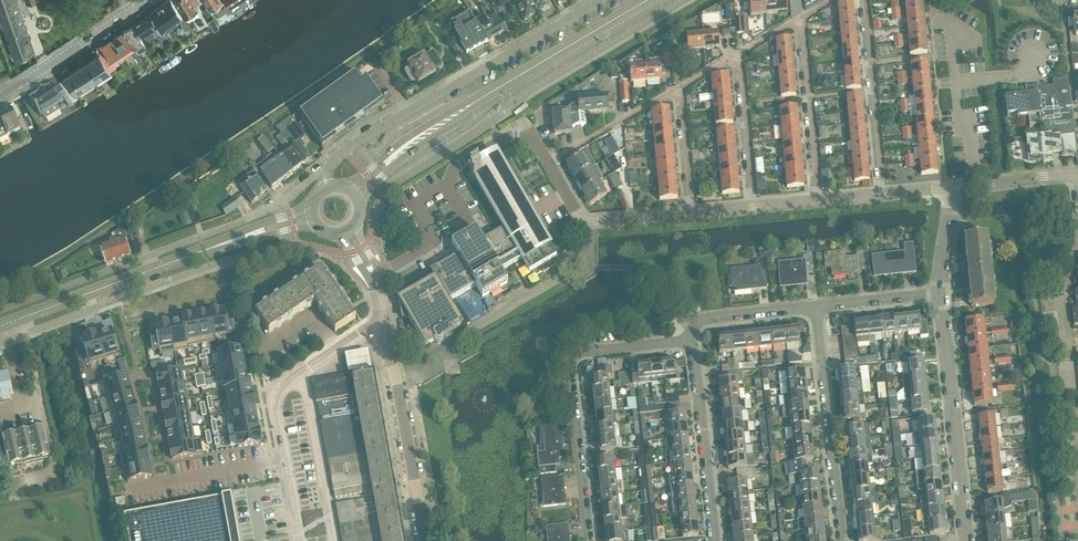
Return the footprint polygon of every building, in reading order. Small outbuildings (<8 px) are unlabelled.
[(15,57),(35,51),(17,0),(0,0),(0,19),(1,18),(15,57)] [(149,12),(150,14),(149,14),(161,31),(166,39),(169,37),(164,30),(180,20),(188,33),(193,30),(185,17),(175,0),(166,0),(149,12)] [(185,17),(198,8),(196,5),(199,2),(198,0),(175,0),(185,17)] [(210,8),(211,9),(212,8),(214,9),(217,6),(217,5),(222,1),(225,5),(224,7),(228,13),(234,10),(230,4),(228,0),(205,0),(210,8)] [(524,21),(538,14),(537,13),(538,12),(539,12),(540,12),(533,0),(512,0),(524,21)] [(540,12),(550,6),(547,0),(533,0),(540,12)] [(764,0),(762,0),(749,1),(750,16),(766,15),(764,0)] [(766,15),(787,13),(786,0),(764,0),(766,15)] [(906,14),(922,12),(921,0),(904,0),(906,14)] [(466,2),(464,3),(470,14),(472,13),(466,2)] [(838,6),(839,20),(854,18),(853,4),(851,4),(838,6)] [(1077,34),(1077,12),(1077,13),(1076,7),(1067,8),(1068,19),(1069,28),(1073,28),(1074,34),(1077,34)] [(137,21),(131,25),(139,37),(141,37),(144,42),(155,34),(156,35),(161,31),(149,14),(150,14),(149,12),(137,21)] [(906,14),(907,28),(924,26),(922,12),(906,14)] [(460,44),(467,55),(487,43),(475,23),(469,13),(451,23),(462,43),(460,44)] [(498,37),(508,31),(499,16),(494,19),(491,14),(486,17),(498,37)] [(498,37),(486,17),(475,23),(487,43),(498,37)] [(745,32),(744,17),(735,18),(736,33),(745,32)] [(839,20),(840,34),(851,33),(855,32),(854,18),(839,20)] [(131,25),(123,30),(139,53),(148,48),(144,42),(141,37),(139,37),(131,25)] [(907,28),(908,42),(925,40),(924,26),(907,28)] [(760,27),(750,33),(753,40),(764,34),(760,27)] [(123,30),(112,38),(123,55),(130,50),(136,59),(141,56),(139,53),(123,30)] [(840,34),(842,48),(856,46),(855,32),(851,33),(840,34)] [(717,33),(702,34),(703,49),(719,48),(717,33)] [(162,34),(158,37),(164,44),(168,41),(162,34)] [(703,49),(702,34),(687,35),(688,50),(703,49)] [(96,49),(99,54),(110,70),(120,64),(117,59),(123,55),(112,38),(96,49)] [(775,41),(777,55),(792,54),(790,40),(775,41)] [(925,40),(908,42),(910,55),(926,54),(925,40)] [(400,51),(395,44),(379,54),(384,62),(388,59),(391,64),(393,65),(399,61),(400,59),(396,54),(400,51)] [(457,44),(451,48),(456,56),(462,53),(457,44)] [(1070,50),(1071,54),(1077,54),(1077,51),(1077,49),(1077,45),(1070,46),(1070,50)] [(842,48),(843,62),(851,61),(858,61),(856,46),(842,48)] [(405,70),(405,72),(411,83),(413,83),(417,81),(418,84),(435,74),(434,71),(441,67),(441,65),(434,53),(432,52),(425,56),(424,55),(407,65),(409,68),(405,70)] [(679,52),(671,53),(672,67),(680,66),(679,52)] [(645,67),(646,81),(661,80),(661,73),(665,73),(665,67),(672,67),(671,53),(663,54),(663,59),(650,59),(650,66),(645,67)] [(84,57),(79,60),(94,82),(110,71),(110,70),(99,54),(87,62),(84,57)] [(777,55),(778,69),(793,68),(792,54),(777,55)] [(94,82),(79,60),(78,61),(81,65),(70,73),(67,68),(61,72),(75,93),(94,82)] [(631,83),(646,81),(645,67),(645,61),(635,62),(636,67),(630,68),(631,83)] [(843,62),(844,76),(859,75),(858,61),(851,61),(843,62)] [(910,64),(912,78),(928,76),(927,62),(910,64)] [(778,69),(779,83),(794,82),(793,68),(778,69)] [(722,77),(711,78),(713,94),(730,92),(728,76),(725,77),(724,73),(721,73),(722,77)] [(859,75),(844,76),(846,90),(851,90),(860,89),(859,75)] [(350,76),(297,114),(322,148),(336,138),(334,135),(349,124),(351,127),(356,124),(353,121),(368,110),(371,113),(384,104),(366,78),(356,84),(353,80),(350,76)] [(912,78),(913,92),(930,90),(928,76),(912,78)] [(1065,106),(1070,106),(1067,79),(1054,80),(1055,85),(1046,86),(1047,97),(1053,97),(1054,107),(1065,106)] [(620,81),(621,103),(629,102),(627,81),(620,81)] [(794,82),(779,83),(781,98),(795,96),(794,82)] [(29,99),(30,101),(30,103),(32,106),(35,107),(41,117),(43,115),(45,120),(59,111),(56,106),(65,101),(67,106),(74,102),(64,86),(58,90),(54,83),(45,89),(45,88),(44,88),(38,92),(37,93),(38,93),(29,99)] [(1028,127),(1047,125),(1048,130),(1073,128),(1071,111),(1065,112),(1065,106),(1054,107),(1053,97),(1047,97),(1046,86),(1025,89),(1025,96),(1028,116),(1027,116),(1028,127)] [(913,92),(914,106),(931,104),(930,90),(913,92)] [(730,92),(713,94),(714,109),(731,108),(730,92)] [(569,111),(552,113),(553,115),(555,135),(559,134),(572,133),(572,126),(586,124),(585,114),(608,111),(608,104),(615,104),(614,95),(577,99),(578,101),(569,105),(569,111)] [(846,97),(847,111),(862,110),(861,96),(846,97)] [(1017,117),(1027,116),(1028,116),(1025,96),(1005,98),(1007,114),(1016,113),(1017,117)] [(914,106),(916,120),(932,118),(931,104),(914,106)] [(19,130),(14,120),(16,119),(17,115),(13,108),(13,107),(8,109),(7,106),(0,110),(0,140),(19,130)] [(731,108),(714,109),(716,125),(732,124),(731,108)] [(779,109),(781,125),(798,123),(796,108),(790,108),(779,109)] [(651,112),(653,127),(670,125),(669,110),(651,112)] [(847,111),(849,125),(864,124),(862,110),(847,111)] [(916,120),(917,134),(934,132),(932,118),(916,120)] [(292,135),(293,137),(302,148),(304,146),(300,141),(305,137),(295,123),(287,129),(292,135)] [(781,125),(782,141),(799,139),(798,123),(781,125)] [(849,125),(850,140),(865,138),(864,124),(849,125)] [(653,127),(654,142),(672,140),(670,125),(653,127)] [(1048,130),(1048,135),(1050,135),(1051,137),(1074,134),(1073,128),(1048,130)] [(286,142),(303,164),(310,159),(302,148),(293,137),(292,135),(287,129),(280,133),(286,142)] [(716,131),(717,147),(734,145),(733,129),(716,131)] [(917,134),(918,148),(935,146),(934,132),(917,134)] [(1074,134),(1051,137),(1052,154),(1060,153),(1061,156),(1076,155),(1074,134)] [(1050,135),(1048,135),(1025,137),(1026,147),(1028,147),(1029,157),(1031,156),(1032,161),(1042,160),(1042,155),(1052,154),(1051,137),(1050,135)] [(267,153),(272,149),(263,137),(258,141),(267,153)] [(604,143),(612,156),(614,156),(620,153),(612,138),(604,143)] [(850,140),(851,154),(866,152),(865,138),(850,140)] [(782,141),(784,157),(801,155),(799,139),(782,141)] [(654,142),(655,156),(673,155),(672,140),(654,142)] [(287,152),(281,157),(293,172),(303,164),(286,142),(282,146),(287,152)] [(717,147),(719,163),(736,161),(734,145),(717,147)] [(918,148),(920,162),(936,160),(935,146),(918,148)] [(518,153),(524,164),(530,161),(523,149),(518,153)] [(851,154),(853,168),(867,166),(866,152),(851,154)] [(586,153),(566,165),(574,179),(590,169),(594,167),(586,153)] [(504,228),(522,259),(530,272),(556,257),(496,154),(470,169),(472,172),(469,174),(473,180),(475,179),(504,228)] [(268,160),(283,180),(293,172),(281,157),(276,161),(271,155),(267,158),(268,160)] [(655,156),(657,171),(674,169),(673,155),(655,156)] [(784,157),(785,173),(802,171),(801,155),(784,157)] [(606,160),(614,174),(615,173),(622,169),(614,156),(612,156),(606,160)] [(278,184),(283,180),(268,160),(257,168),(272,188),(273,188),(274,188),(277,186),(278,184)] [(936,160),(920,162),(921,175),(938,174),(936,160)] [(719,163),(720,179),(737,177),(736,161),(719,163)] [(867,166),(853,168),(854,182),(869,181),(867,166)] [(590,169),(574,179),(582,192),(598,183),(590,169)] [(657,171),(658,186),(676,184),(674,169),(657,171)] [(802,171),(785,173),(786,189),(804,187),(802,171)] [(240,187),(251,201),(253,204),(260,199),(258,197),(267,191),(253,172),(247,177),(250,181),(240,187)] [(615,173),(614,174),(607,177),(616,191),(624,187),(615,173)] [(737,177),(720,179),(722,195),(739,193),(737,177)] [(598,183),(582,192),(589,206),(606,196),(598,183)] [(676,184),(658,186),(659,201),(677,199),(676,184)] [(235,199),(220,208),(225,215),(225,216),(229,213),(240,206),(235,199)] [(188,213),(181,216),(185,226),(192,224),(188,213)] [(100,249),(106,266),(116,262),(115,261),(117,260),(118,261),(130,257),(129,254),(132,252),(124,228),(114,233),(118,243),(109,246),(106,244),(102,246),(101,249),(100,249)] [(435,279),(434,279),(447,302),(476,285),(482,297),(507,283),(500,271),(522,259),(504,228),(483,241),(476,229),(451,243),(458,255),(431,271),(435,279)] [(963,238),(960,239),(961,247),(964,247),(966,265),(963,265),(964,273),(967,273),(990,271),(986,236),(963,238)] [(875,273),(883,273),(883,275),(902,273),(902,271),(907,270),(907,273),(915,272),(914,260),(912,245),(904,245),(905,253),(873,257),(875,276),(875,273)] [(826,268),(832,267),(833,276),(858,274),(858,271),(864,271),(862,252),(856,253),(856,258),(844,259),(844,253),(826,255),(824,257),(826,268)] [(800,285),(799,278),(805,278),(805,275),(812,274),(810,256),(803,257),(803,262),(779,264),(781,287),(800,285)] [(755,261),(755,265),(755,268),(731,270),(732,278),(729,278),(730,287),(733,287),(733,292),(753,290),(752,285),(757,285),(757,289),(765,288),(763,265),(762,265),(762,260),(755,261)] [(321,270),(285,294),(298,313),(314,302),(334,289),(321,270)] [(967,273),(964,273),(965,282),(968,281),(970,299),(967,299),(968,307),(971,307),(994,305),(990,271),(967,273)] [(447,302),(434,279),(398,300),(424,346),(435,340),(437,344),(439,345),(441,343),(442,341),(453,335),(451,331),(461,325),(447,302)] [(354,318),(334,289),(314,302),(334,331),(334,332),(334,333),(355,319),(354,318)] [(255,313),(254,314),(268,334),(269,333),(269,332),(298,313),(285,294),(256,314),(255,313)] [(210,314),(209,314),(214,337),(233,333),(230,316),(224,317),(223,312),(221,312),(210,314)] [(197,317),(196,317),(201,345),(214,342),(215,342),(214,337),(209,314),(208,314),(196,316),(197,317)] [(918,315),(905,316),(906,333),(919,331),(920,336),(928,335),(928,337),(934,337),(933,330),(927,330),(926,321),(925,321),(925,320),(920,316),(918,316),(918,315)] [(884,319),(879,319),(881,335),(893,334),(892,318),(892,316),(884,317),(884,319)] [(892,318),(893,334),(906,333),(905,316),(892,318)] [(182,319),(181,319),(182,322),(187,347),(188,347),(201,345),(196,317),(195,317),(183,319),(182,319)] [(879,319),(866,320),(869,343),(874,342),(873,336),(881,335),(879,319)] [(964,321),(965,336),(984,334),(982,319),(964,321)] [(866,320),(853,322),(854,326),(855,333),(855,338),(856,338),(856,339),(856,344),(869,343),(866,320)] [(182,322),(168,324),(174,352),(188,350),(188,347),(187,347),(182,322)] [(155,332),(150,333),(153,351),(159,350),(160,355),(174,352),(168,324),(168,325),(168,324),(157,326),(157,327),(154,327),(155,332)] [(854,326),(842,328),(843,334),(855,333),(854,326)] [(798,328),(784,329),(786,346),(800,344),(798,328)] [(784,329),(771,331),(773,347),(786,346),(784,329)] [(771,331),(758,333),(759,349),(773,347),(771,331)] [(112,332),(97,336),(104,361),(118,357),(116,349),(119,348),(116,337),(113,338),(112,332)] [(758,333),(744,334),(746,350),(759,349),(758,333)] [(744,334),(731,336),(733,352),(746,350),(744,334)] [(965,336),(967,349),(986,347),(984,334),(965,336)] [(84,340),(82,340),(89,365),(104,361),(97,336),(95,337),(84,340)] [(733,352),(731,336),(718,337),(719,353),(733,352)] [(967,349),(968,363),(987,361),(986,347),(967,349)] [(240,349),(217,354),(219,365),(219,366),(242,362),(240,349)] [(787,353),(789,364),(803,363),(802,357),(795,357),(794,352),(787,353)] [(346,358),(349,374),(371,370),(368,354),(346,358)] [(735,370),(734,362),(734,359),(727,360),(728,365),(721,366),(722,371),(735,370)] [(125,360),(118,362),(122,372),(128,370),(125,360)] [(675,361),(662,362),(664,382),(680,380),(679,372),(676,373),(675,361)] [(906,363),(908,376),(924,374),(923,361),(906,363)] [(968,363),(970,377),(989,375),(987,361),(968,363)] [(164,362),(150,364),(151,371),(165,368),(164,362)] [(219,365),(214,366),(214,367),(216,379),(222,378),(244,373),(242,362),(219,366),(219,365)] [(662,362),(649,364),(651,383),(664,382),(662,362)] [(637,372),(631,372),(632,385),(634,385),(639,385),(651,383),(649,364),(636,365),(637,372)] [(786,372),(787,384),(806,382),(804,371),(801,371),(801,366),(789,367),(789,372),(786,372)] [(592,377),(590,377),(591,385),(593,385),(593,388),(591,389),(591,390),(608,388),(607,376),(611,375),(610,367),(607,368),(598,369),(599,376),(592,377)] [(837,370),(839,383),(860,381),(858,367),(853,368),(837,370)] [(156,375),(158,384),(159,389),(184,384),(182,370),(156,374),(156,375)] [(373,372),(352,376),(355,395),(353,396),(349,376),(313,383),(316,403),(317,403),(335,498),(372,492),(373,498),(336,505),(342,540),(404,540),(373,372)] [(632,385),(631,372),(624,373),(618,374),(619,382),(619,387),(626,386),(630,386),(632,385)] [(718,380),(720,392),(739,390),(738,383),(744,382),(743,372),(720,374),(720,380),(718,380)] [(244,373),(222,378),(224,389),(224,390),(226,389),(247,385),(246,385),(244,373)] [(902,376),(904,389),(926,387),(924,374),(908,376),(902,376)] [(11,398),(6,375),(0,377),(0,400),(11,398)] [(970,377),(971,391),(990,389),(989,375),(970,377)] [(103,383),(100,383),(105,398),(130,391),(125,376),(116,379),(110,381),(103,383)] [(839,383),(840,396),(861,394),(860,381),(839,383)] [(787,384),(788,395),(807,393),(806,382),(787,384)] [(184,384),(159,389),(161,403),(187,399),(184,384)] [(247,385),(226,389),(229,401),(251,396),(249,385),(249,384),(246,385),(247,385)] [(905,402),(911,401),(927,399),(926,387),(904,389),(905,402)] [(608,388),(591,390),(592,398),(594,398),(595,402),(610,400),(608,388)] [(720,392),(721,403),(743,400),(742,389),(739,390),(720,392)] [(990,389),(971,391),(973,405),(992,403),(990,389)] [(887,391),(888,403),(896,403),(894,390),(887,391)] [(130,391),(105,398),(109,412),(134,405),(130,391)] [(790,406),(808,404),(807,393),(788,395),(784,395),(785,406),(790,405),(790,406)] [(840,396),(842,409),(857,407),(862,406),(861,394),(840,396)] [(251,396),(229,401),(231,412),(254,408),(252,396),(251,396)] [(666,397),(666,404),(679,403),(678,396),(666,397)] [(631,398),(627,398),(628,408),(628,411),(637,410),(635,397),(631,398)] [(161,404),(163,412),(164,417),(189,413),(187,399),(161,403),(161,404)] [(927,399),(911,401),(912,415),(929,413),(927,399)] [(610,400),(595,402),(596,415),(611,413),(610,400)] [(721,403),(722,414),(741,411),(746,411),(744,400),(743,400),(721,403)] [(896,403),(888,403),(890,418),(897,417),(896,403)] [(791,416),(791,417),(809,415),(808,404),(790,406),(790,405),(785,406),(783,406),(784,417),(791,416)] [(134,405),(109,412),(113,426),(113,427),(118,425),(138,419),(138,418),(134,405)] [(857,407),(842,409),(843,421),(859,420),(859,422),(865,421),(864,414),(858,415),(857,407)] [(231,412),(225,413),(228,425),(228,426),(233,425),(233,424),(256,420),(254,408),(231,412)] [(637,410),(628,411),(629,423),(634,423),(638,422),(637,410)] [(722,414),(724,425),(743,423),(741,411),(722,414)] [(669,413),(671,426),(686,424),(684,412),(669,413)] [(189,413),(164,417),(165,423),(166,431),(166,432),(192,427),(189,413)] [(611,413),(596,415),(597,427),(613,425),(616,425),(614,413),(611,413)] [(978,416),(979,429),(994,427),(993,414),(978,416)] [(791,417),(792,428),(811,426),(809,415),(791,417)] [(917,420),(918,433),(935,431),(933,418),(917,420)] [(138,419),(118,425),(122,438),(142,434),(138,419)] [(256,420),(233,424),(233,425),(235,436),(258,432),(256,420)] [(635,429),(626,430),(627,435),(636,434),(636,435),(640,435),(638,422),(634,423),(635,429)] [(724,425),(725,436),(744,434),(749,433),(748,422),(743,423),(724,425)] [(671,426),(672,439),(687,437),(686,424),(671,426)] [(537,447),(540,475),(556,474),(556,466),(559,466),(559,459),(565,458),(563,444),(564,444),(564,441),(563,441),(561,425),(540,428),(540,447),(537,447)] [(597,427),(595,427),(596,435),(598,435),(599,439),(614,438),(613,425),(597,427)] [(862,426),(845,428),(847,441),(863,439),(869,439),(867,425),(862,426)] [(792,428),(793,439),(812,437),(811,426),(792,428)] [(192,427),(166,432),(169,446),(195,441),(194,440),(192,427)] [(979,429),(981,441),(996,440),(994,427),(979,429)] [(3,440),(9,468),(49,458),(43,431),(3,440)] [(916,446),(916,447),(936,444),(935,431),(918,433),(911,434),(913,446),(916,446)] [(235,436),(237,447),(237,448),(243,447),(255,445),(254,445),(260,444),(260,443),(258,432),(235,436)] [(122,438),(119,439),(120,439),(122,453),(145,449),(142,434),(122,438)] [(725,436),(726,447),(745,445),(744,434),(725,436)] [(667,452),(674,451),(689,449),(687,437),(672,439),(665,439),(667,452)] [(793,439),(795,450),(813,448),(812,437),(793,439)] [(614,438),(599,439),(600,452),(616,450),(614,438)] [(195,441),(169,446),(170,451),(171,459),(172,460),(202,455),(200,440),(200,439),(194,440),(195,441)] [(863,439),(847,441),(848,454),(865,452),(870,452),(869,439),(863,439)] [(981,441),(982,454),(997,452),(996,440),(981,441)] [(920,451),(921,459),(938,457),(936,444),(916,447),(916,451),(917,452),(920,451)] [(726,447),(728,458),(746,456),(745,445),(726,447)] [(795,450),(796,462),(806,461),(814,460),(813,448),(795,450)] [(122,453),(119,453),(120,454),(122,468),(122,469),(125,468),(148,464),(148,463),(145,450),(145,449),(122,453)] [(674,451),(675,463),(690,462),(689,449),(674,451)] [(865,452),(848,454),(850,467),(866,465),(865,452)] [(982,454),(983,466),(998,465),(997,452),(982,454)] [(737,469),(738,475),(755,473),(755,467),(753,455),(746,456),(728,458),(729,470),(737,469)] [(108,456),(102,458),(105,471),(111,470),(108,456)] [(597,459),(595,460),(596,468),(598,468),(599,472),(614,470),(613,457),(597,459)] [(921,459),(923,471),(939,470),(938,457),(921,459)] [(788,463),(789,469),(807,467),(806,461),(796,462),(788,463)] [(675,463),(677,476),(692,474),(690,462),(675,463)] [(148,464),(125,468),(127,483),(150,478),(148,464)] [(866,465),(850,467),(851,479),(868,478),(866,465)] [(983,466),(985,479),(1000,477),(998,465),(983,466)] [(795,486),(800,486),(800,485),(820,483),(818,472),(808,473),(807,467),(789,469),(789,476),(794,475),(795,486)] [(614,470),(599,472),(600,484),(616,482),(614,470)] [(915,472),(917,485),(940,482),(939,470),(923,471),(923,472),(915,472)] [(728,482),(729,494),(748,492),(747,480),(756,479),(755,473),(738,475),(738,481),(728,482)] [(677,476),(678,488),(693,487),(692,474),(677,476)] [(541,479),(544,507),(566,505),(563,476),(541,479)] [(1000,477),(985,479),(986,492),(1001,490),(1000,477)] [(868,478),(851,479),(853,492),(869,490),(876,489),(875,484),(868,485),(868,478)] [(616,482),(600,484),(602,497),(617,495),(622,494),(620,482),(616,482)] [(925,491),(926,497),(942,495),(940,482),(917,485),(917,492),(925,491)] [(800,486),(802,496),(821,494),(820,483),(800,485),(800,486)] [(670,489),(672,501),(695,499),(693,487),(678,488),(670,489)] [(869,490),(853,492),(854,505),(870,503),(877,502),(876,489),(869,490)] [(729,494),(731,505),(749,503),(748,497),(753,496),(753,491),(748,492),(729,494)] [(983,503),(985,517),(1003,515),(1002,511),(1011,507),(1010,503),(1016,502),(1033,500),(1032,492),(1016,494),(1000,496),(1001,502),(983,503)] [(802,496),(803,508),(822,505),(821,494),(802,496)] [(123,515),(128,540),(238,540),(230,495),(123,515)] [(602,497),(600,497),(601,505),(603,505),(603,509),(619,507),(617,495),(602,497)] [(920,498),(921,510),(943,508),(942,495),(926,497),(920,498)] [(673,513),(681,513),(696,511),(695,499),(672,501),(673,513)] [(731,505),(732,516),(750,514),(749,503),(731,505)] [(870,503),(854,505),(856,518),(872,516),(870,503)] [(803,508),(804,519),(823,517),(822,505),(803,508)] [(619,507),(603,509),(605,521),(620,519),(627,519),(625,506),(619,507)] [(920,510),(922,523),(945,520),(943,508),(921,510),(920,510)] [(681,513),(682,525),(698,523),(696,511),(681,513)] [(732,516),(733,527),(752,525),(750,514),(732,516)] [(985,517),(986,531),(1004,529),(1003,515),(985,517)] [(872,516),(856,518),(857,530),(880,528),(879,523),(873,523),(872,516)] [(804,519),(806,530),(825,527),(823,517),(804,519)] [(1029,518),(1030,526),(1038,525),(1037,517),(1029,518)] [(620,519),(605,521),(606,534),(622,532),(620,519)] [(945,520),(922,523),(923,529),(929,528),(930,535),(946,534),(945,520)] [(698,523),(682,525),(684,538),(699,537),(698,523)] [(548,540),(570,540),(568,525),(547,527),(548,540)] [(733,527),(735,538),(753,536),(752,525),(733,527)] [(908,525),(901,525),(903,539),(909,538),(908,525)] [(1030,526),(1031,539),(1039,539),(1038,525),(1030,526)] [(806,530),(807,540),(826,539),(825,527),(806,530)] [(857,530),(858,540),(881,540),(880,528),(857,530)] [(988,540),(1005,540),(1004,529),(986,531),(988,540)] [(606,534),(607,540),(629,540),(628,531),(622,532),(606,534)]
